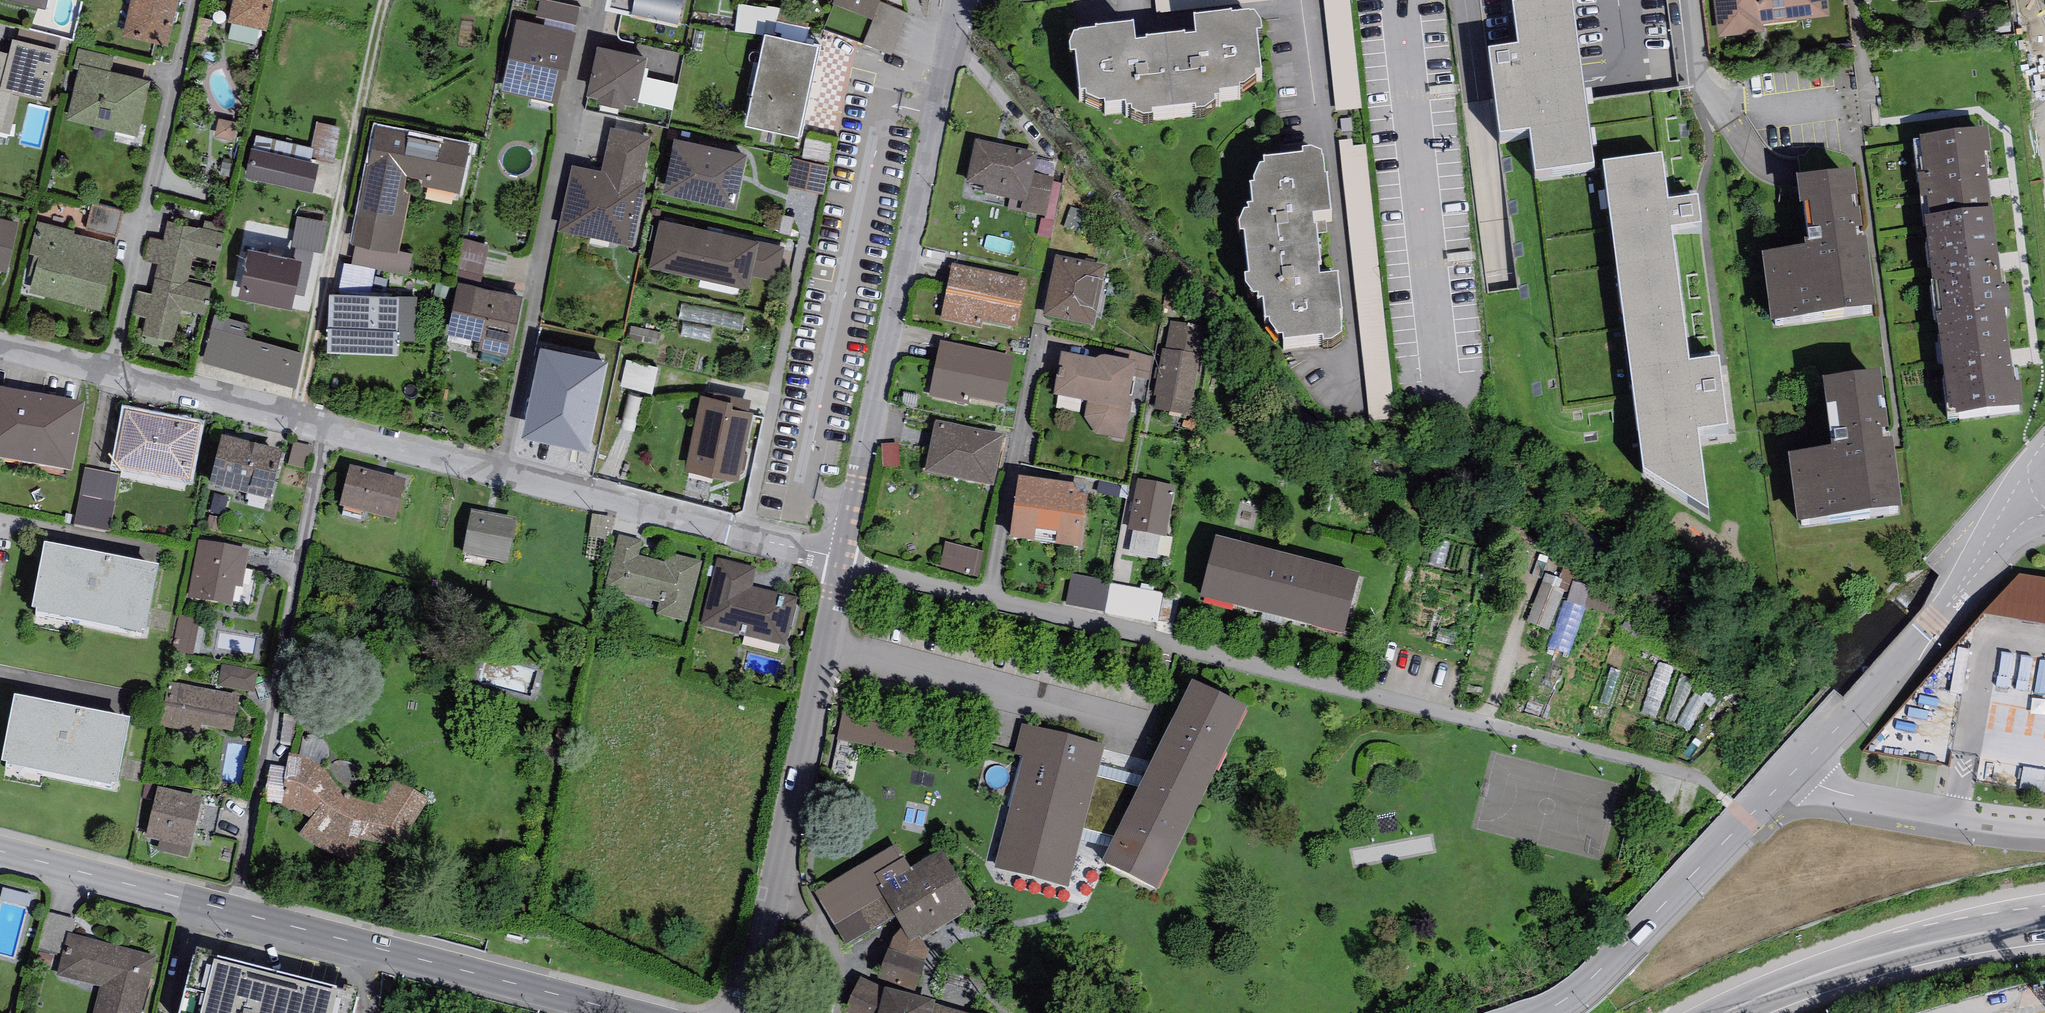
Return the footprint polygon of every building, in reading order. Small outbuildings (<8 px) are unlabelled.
[(122,32),(167,42),(177,0),(129,0),(122,32)] [(228,17),(266,26),(272,0),(232,0),(228,17)] [(605,1),(677,17),(681,0),(605,0),(605,1)] [(872,11),(876,0),(844,0),(872,11)] [(883,0),(880,0),(863,41),(891,52),(909,10),(883,0)] [(1367,110),(1355,0),(1329,0),(1341,113),(1367,110)] [(1723,27),(1753,24),(1752,15),(1827,6),(1826,0),(1720,0),(1723,27)] [(1572,1),(1515,8),(1521,54),(1488,58),(1499,145),(1531,141),(1536,182),(1594,175),(1572,1)] [(575,27),(516,15),(499,87),(556,100),(561,71),(565,72),(575,27)] [(1204,117),(1259,81),(1253,23),(1192,29),(1194,47),(1132,54),(1130,38),(1069,45),(1075,101),(1146,124),(1204,117)] [(818,36),(764,25),(745,114),(799,126),(818,36)] [(12,33),(9,47),(0,45),(0,127),(9,130),(19,90),(46,96),(59,44),(12,33)] [(647,49),(598,38),(587,88),(598,90),(596,95),(624,101),(625,96),(636,99),(647,49)] [(74,63),(79,64),(80,59),(111,66),(114,53),(78,44),(74,63)] [(111,66),(80,59),(79,64),(67,116),(138,132),(151,75),(111,66)] [(341,124),(317,118),(309,155),(319,157),(333,160),(341,124)] [(469,140),(376,122),(352,239),(355,239),(398,249),(399,246),(410,191),(403,189),(406,170),(423,173),(421,181),(459,189),(469,140)] [(650,131),(610,123),(602,165),(572,159),(558,225),(632,240),(646,175),(642,174),(650,131)] [(747,145),(675,130),(663,185),(735,200),(747,145)] [(811,137),(810,158),(835,160),(837,139),(811,137)] [(1037,152),(975,139),(966,182),(983,185),(981,192),(1023,201),(1021,211),(1045,216),(1053,177),(1033,173),(1037,152)] [(251,142),(245,172),(313,186),(319,157),(309,155),(251,142)] [(1994,144),(1926,152),(1956,426),(2024,418),(1994,144)] [(799,157),(795,184),(829,190),(833,163),(799,157)] [(1251,295),(1286,351),(1345,346),(1339,285),(1322,287),(1316,225),(1332,223),(1326,162),(1269,167),(1245,237),(1251,295)] [(1660,166),(1606,174),(1642,476),(1709,517),(1699,439),(1727,437),(1719,370),(1691,373),(1673,238),(1699,233),(1695,205),(1667,208),(1660,166)] [(1852,185),(1799,192),(1808,260),(1765,266),(1773,327),(1869,314),(1852,185)] [(122,208),(92,200),(86,225),(116,232),(122,208)] [(1088,212),(1070,206),(1063,228),(1081,233),(1088,212)] [(8,269),(20,218),(0,213),(0,267),(8,269)] [(327,218),(297,213),(291,243),(296,244),(314,248),(322,249),(327,218)] [(760,237),(660,214),(649,263),(748,286),(751,273),(759,239),(760,237)] [(75,227),(37,217),(30,248),(40,249),(29,289),(100,306),(118,240),(74,231),(75,227)] [(224,230),(167,217),(162,237),(149,234),(144,257),(158,260),(155,273),(186,280),(186,278),(192,252),(218,258),(224,230)] [(1055,222),(1041,219),(1037,235),(1051,238),(1055,222)] [(470,238),(464,267),(488,272),(494,243),(470,238)] [(247,239),(237,290),(292,301),(294,291),(302,250),(296,249),(247,239)] [(413,249),(399,246),(398,249),(355,239),(350,260),(375,264),(408,271),(413,249)] [(783,244),(759,239),(751,273),(776,279),(783,244)] [(296,244),(296,249),(302,250),(294,291),(305,293),(314,248),(296,244)] [(1106,264),(1055,255),(1044,315),(1094,325),(1106,264)] [(350,260),(343,258),(338,287),(371,288),(375,264),(350,260)] [(1026,278),(951,264),(941,319),(982,327),(983,320),(1017,327),(1026,278)] [(186,280),(155,273),(151,290),(138,287),(133,311),(145,314),(141,331),(173,338),(180,306),(205,311),(212,284),(186,278),(186,280)] [(523,291),(458,277),(447,327),(451,328),(479,335),(477,345),(510,352),(523,291)] [(330,286),(327,340),(397,343),(397,336),(399,292),(399,289),(371,288),(338,287),(330,286)] [(417,292),(399,292),(397,336),(415,336),(417,292)] [(693,301),(683,329),(713,340),(723,311),(693,301)] [(248,320),(214,312),(202,359),(295,383),(304,348),(244,333),(248,320)] [(1366,320),(1371,419),(1397,418),(1392,319),(1366,320)] [(1205,326),(1170,320),(1166,348),(1162,348),(1153,395),(1157,395),(1155,409),(1190,415),(1205,326)] [(1014,355),(939,341),(928,396),(969,404),(971,397),(1005,403),(1014,355)] [(1096,358),(1060,352),(1053,394),(1087,400),(1084,419),(1097,435),(1125,439),(1132,398),(1129,397),(1133,376),(1135,360),(1134,360),(1107,355),(1103,355),(1100,356),(1096,358)] [(1135,353),(1134,360),(1135,360),(1133,376),(1150,379),(1154,357),(1135,353)] [(657,388),(664,367),(636,358),(629,379),(657,388)] [(571,362),(538,422),(581,446),(614,386),(571,362)] [(1879,385),(1827,392),(1836,461),(1792,467),(1801,528),(1897,515),(1879,385)] [(0,386),(0,457),(72,470),(84,401),(0,386)] [(733,396),(700,389),(684,465),(738,476),(753,406),(732,402),(733,396)] [(200,424),(125,411),(112,467),(189,480),(200,424)] [(935,420),(924,471),(993,485),(1003,434),(935,420)] [(283,449),(221,435),(210,483),(272,497),(283,449)] [(899,442),(881,443),(882,467),(900,466),(899,442)] [(349,466),(339,504),(396,519),(406,480),(349,466)] [(116,476),(84,470),(76,515),(108,521),(116,476)] [(1089,484),(1018,474),(1010,537),(1081,546),(1089,484)] [(1175,490),(1137,482),(1127,528),(1133,529),(1161,535),(1166,536),(1175,490)] [(516,518),(471,509),(463,552),(507,561),(516,518)] [(611,517),(592,514),(585,554),(605,557),(611,517)] [(1156,558),(1161,535),(1133,529),(1129,553),(1156,558)] [(642,541),(618,534),(604,586),(659,601),(655,615),(686,624),(703,561),(667,551),(664,562),(638,555),(642,541)] [(1216,534),(1199,595),(1344,633),(1360,573),(1216,534)] [(249,549),(199,539),(188,597),(231,606),(236,585),(242,586),(249,549)] [(44,541),(31,610),(146,632),(159,563),(44,541)] [(945,542),(939,567),(978,576),(984,551),(945,542)] [(756,567),(716,558),(700,625),(785,645),(796,597),(752,587),(756,567)] [(2018,572),(1864,751),(1949,767),(1947,780),(2044,795),(2044,577),(2018,572)] [(1108,582),(1071,574),(1067,597),(1059,606),(1102,613),(1108,582)] [(1533,623),(1555,631),(1572,582),(1550,574),(1533,623)] [(1163,593),(1108,582),(1102,613),(1157,624),(1163,593)] [(199,617),(179,614),(173,652),(193,655),(199,617)] [(258,670),(222,664),(218,686),(254,692),(258,670)] [(239,694),(169,680),(160,725),(198,732),(200,724),(232,730),(239,694)] [(129,716),(15,694),(2,762),(116,784),(129,716)] [(1240,720),(1191,696),(1140,799),(1120,840),(1102,876),(1152,901),(1240,720)] [(921,723),(843,708),(837,741),(915,756),(921,723)] [(1101,752),(1034,736),(997,876),(1068,889),(1085,833),(1120,840),(1140,799),(1093,783),(1101,752)] [(298,755),(289,753),(285,767),(271,765),(263,803),(288,807),(292,809),(296,809),(303,812),(311,818),(298,835),(308,842),(320,850),(338,859),(355,866),(360,839),(401,848),(429,798),(395,778),(380,803),(376,803),(368,802),(359,800),(351,798),(345,794),(337,787),(329,776),(322,766),(316,762),(305,757),(298,755)] [(155,799),(158,786),(158,783),(145,781),(143,797),(155,799)] [(203,797),(158,786),(155,799),(145,837),(160,840),(190,848),(203,797)] [(188,858),(190,848),(160,840),(157,851),(188,858)] [(901,852),(829,896),(861,948),(901,923),(916,947),(982,906),(950,855),(916,876),(901,852)] [(68,932),(57,975),(100,986),(93,1012),(141,1012),(156,956),(68,932)] [(196,946),(179,1012),(355,1012),(359,997),(356,997),(358,988),(346,985),(345,989),(215,955),(216,951),(196,946)] [(879,985),(871,1012),(982,1012),(879,985)]
